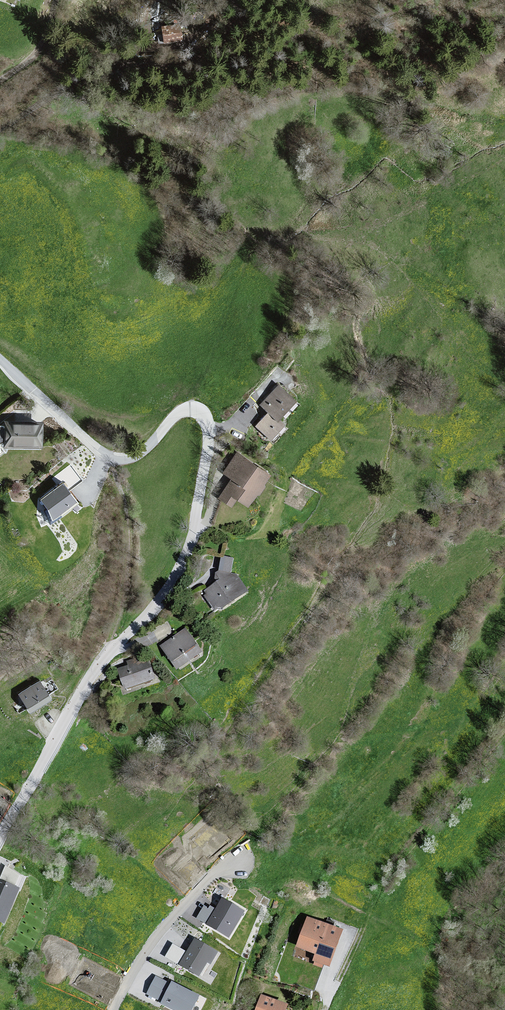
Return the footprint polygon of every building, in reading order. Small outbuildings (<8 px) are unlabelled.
[(178,23),(162,25),(165,41),(180,39),(178,23)] [(297,402),(279,385),(260,405),(268,413),(278,422),(280,420),(297,402)] [(278,422),(268,413),(255,426),(271,441),(286,425),(280,420),(278,422)] [(40,424),(2,423),(2,448),(39,449),(40,424)] [(266,481),(237,458),(219,473),(228,481),(213,499),(228,511),(235,504),(243,512),(266,481)] [(77,502),(62,481),(39,498),(53,519),(77,502)] [(246,596),(229,574),(198,595),(213,618),(246,596)] [(200,657),(179,631),(154,647),(174,674),(200,657)] [(152,687),(144,660),(111,670),(118,697),(152,687)] [(48,701),(32,681),(8,696),(21,718),(48,701)] [(6,867),(0,880),(0,922),(4,923),(20,888),(15,886),(21,874),(6,867)] [(244,910),(221,897),(215,908),(210,905),(209,908),(203,905),(196,918),(229,937),(244,910)] [(340,934),(301,922),(288,951),(325,972),(340,934)] [(219,951),(194,937),(186,951),(173,943),(166,956),(200,976),(207,962),(211,965),(219,951)] [(203,976),(208,978),(214,966),(209,964),(203,976)] [(155,975),(145,993),(161,1001),(160,1003),(173,1009),(193,1009),(200,995),(171,980),(170,982),(155,975)] [(258,997),(253,1009),(291,1009),(258,997)]
